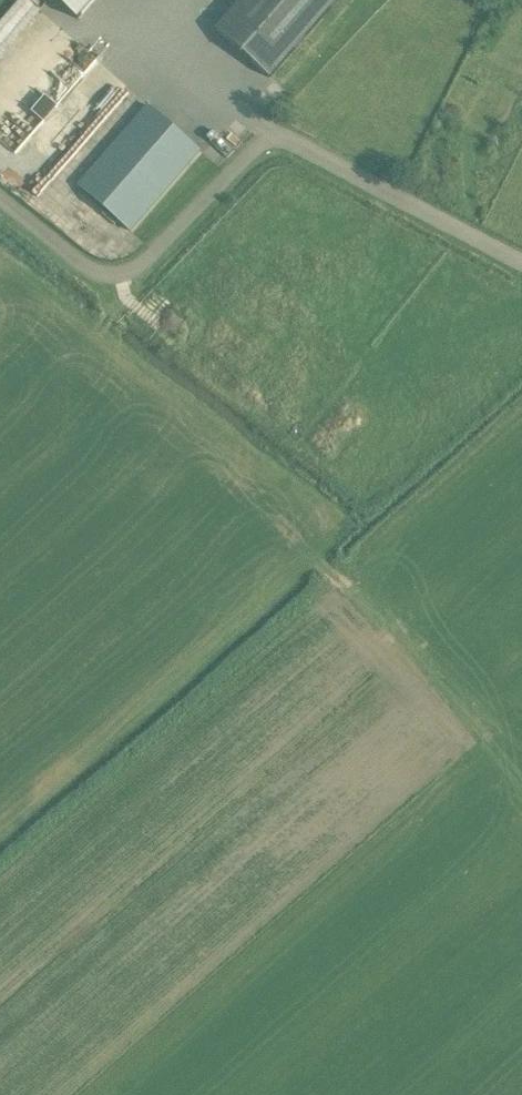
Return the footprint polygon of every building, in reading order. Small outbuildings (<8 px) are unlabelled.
[(45,10),(35,0),(22,0),(0,21),(0,55),(45,10)] [(78,19),(95,0),(57,0),(78,19)] [(217,31),(270,78),(339,0),(244,0),(217,31)] [(43,97),(31,110),(44,120),(55,107),(43,97)] [(130,230),(200,150),(150,106),(80,186),(130,230)]
